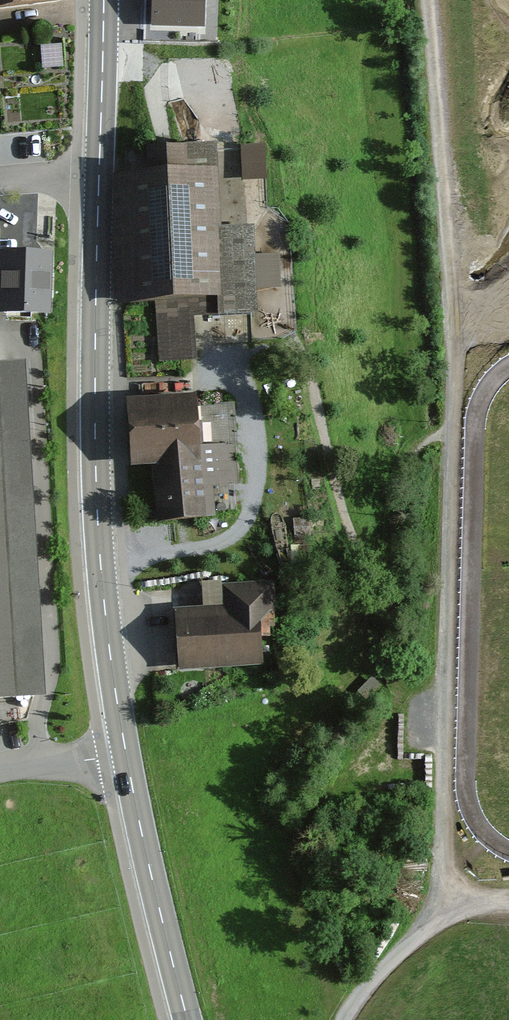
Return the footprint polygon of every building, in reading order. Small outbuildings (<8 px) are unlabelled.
[(67,0),(0,0),(0,10),(67,2),(67,0)] [(153,6),(153,23),(204,25),(204,0),(154,0),(153,6)] [(264,143),(241,144),(242,179),(266,177),(264,143)] [(152,167),(117,169),(122,302),(156,301),(158,361),(195,358),(193,313),(256,310),(256,287),(282,286),(280,250),(255,251),(254,224),(221,223),(217,144),(151,146),(152,167)] [(1,251),(1,266),(0,266),(0,312),(52,315),(55,254),(1,251)] [(0,360),(0,697),(44,694),(25,358),(0,360)] [(193,395),(130,397),(133,463),(152,463),(156,521),(215,514),(215,482),(240,479),(237,443),(197,444),(193,395)] [(216,607),(175,609),(177,667),(265,663),(263,622),(279,621),(278,581),(224,583),(225,607),(216,607)]
